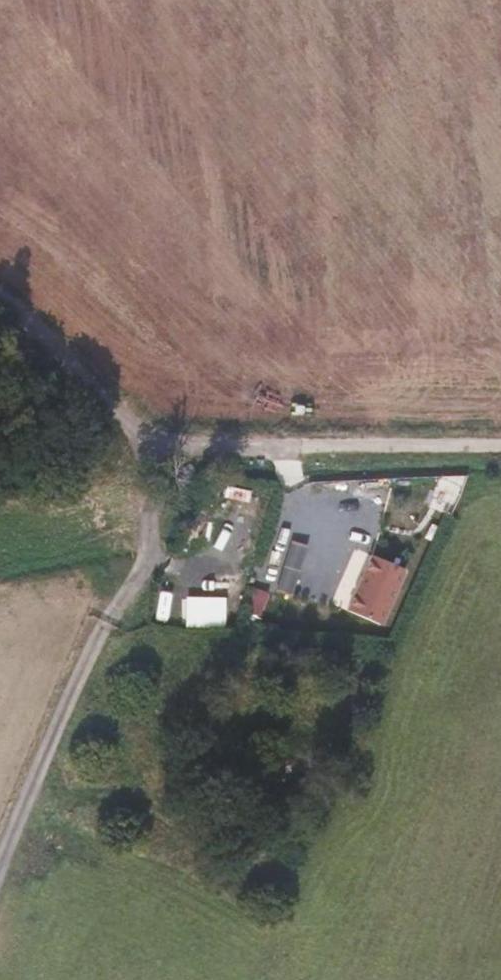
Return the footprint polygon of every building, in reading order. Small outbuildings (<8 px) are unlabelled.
[(405,564),(369,550),(347,605),(383,619),(405,564)]
